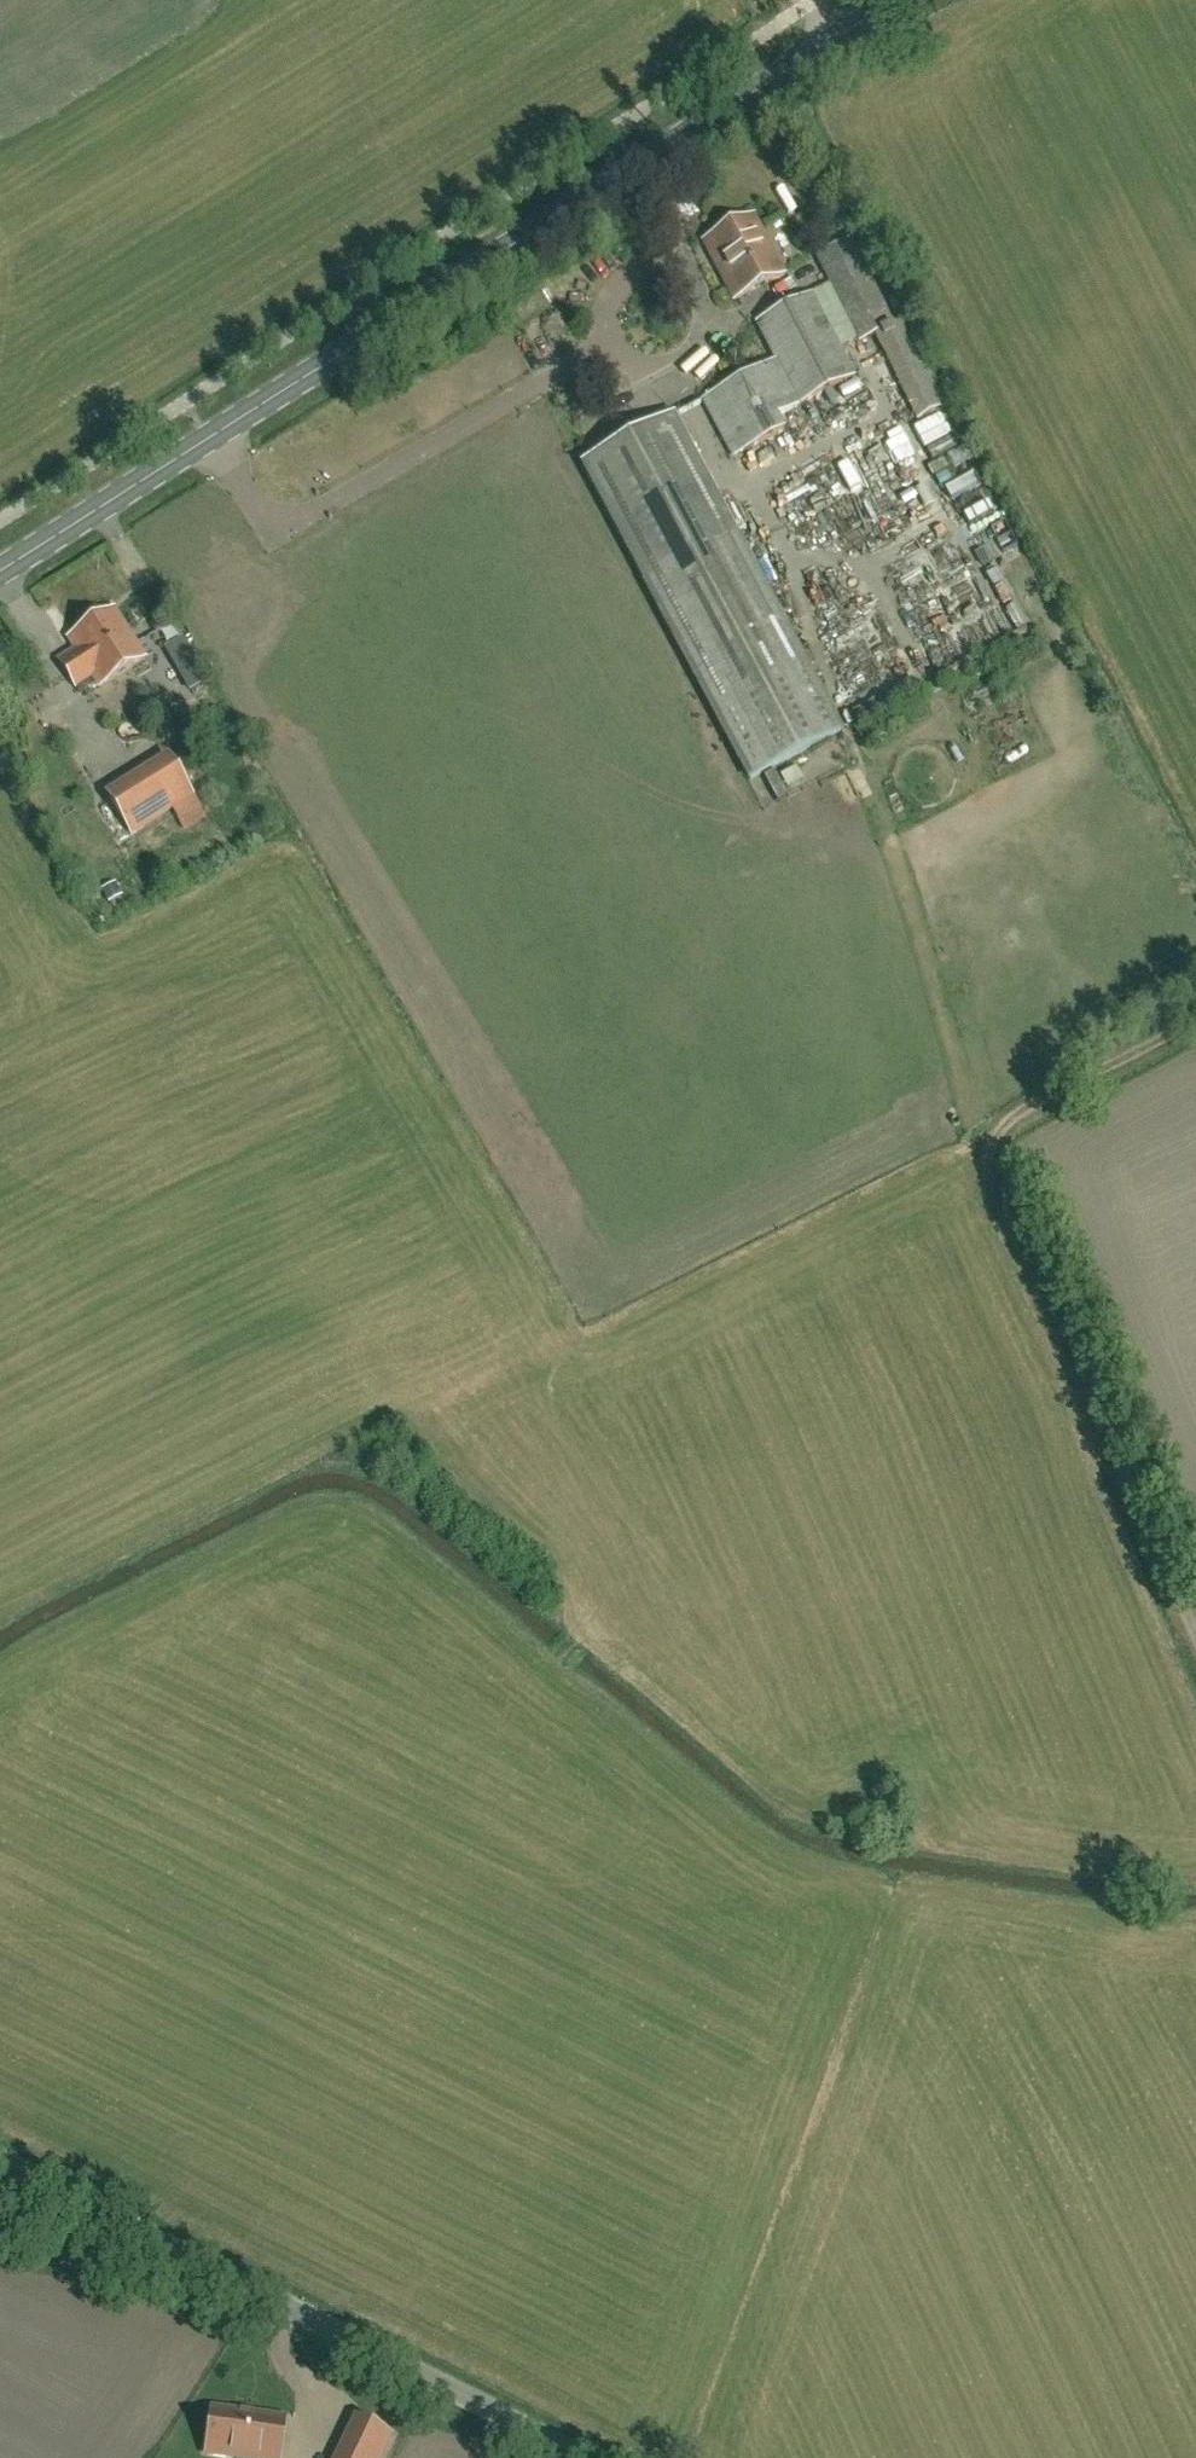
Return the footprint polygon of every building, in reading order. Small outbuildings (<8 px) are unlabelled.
[(733,300),(782,274),(751,216),(702,242),(733,300)] [(810,296),(838,350),(855,341),(857,344),(875,335),(918,421),(945,408),(902,321),(893,326),(850,238),(813,257),(828,286),(810,296)] [(852,377),(838,350),(810,296),(757,323),(776,361),(702,400),(732,457),(782,431),(775,417),(852,377)] [(965,448),(961,436),(962,436),(954,413),(925,422),(937,457),(965,448)] [(671,415),(579,463),(744,780),(836,732),(671,415)] [(973,449),(955,456),(961,469),(978,462),(973,449)] [(994,543),(980,550),(989,567),(1003,560),(994,543)] [(67,638),(75,650),(57,662),(73,686),(91,675),(98,686),(143,658),(112,609),(67,638)] [(964,617),(967,628),(988,621),(984,610),(964,617)] [(993,638),(1014,628),(1006,611),(985,622),(993,638)] [(205,818),(170,762),(108,801),(129,834),(169,809),(183,831),(205,818)] [(206,2457),(217,2457),(279,2457),(280,2449),(281,2435),(284,2418),(212,2409),(206,2457)] [(391,2435),(360,2421),(346,2451),(342,2457),(380,2457),(391,2435)]
